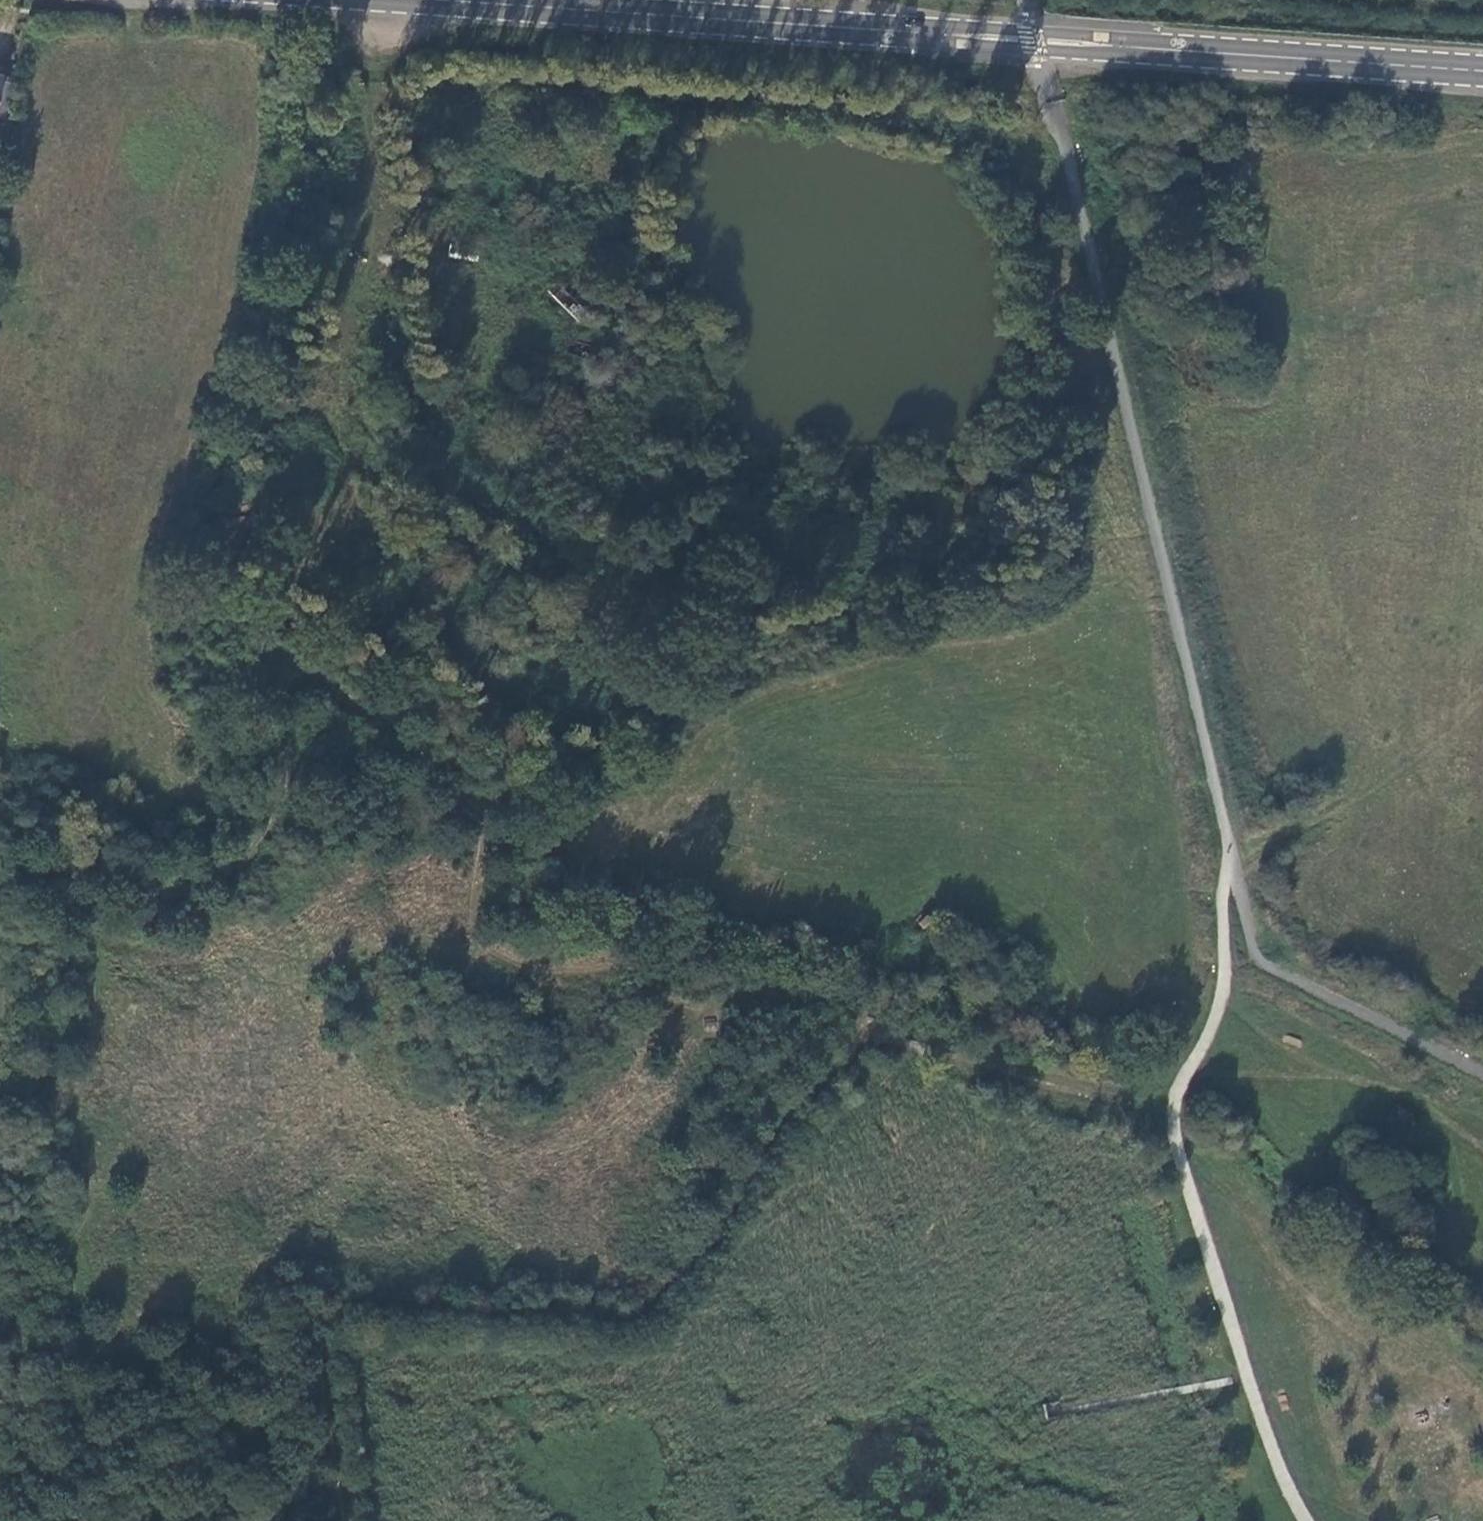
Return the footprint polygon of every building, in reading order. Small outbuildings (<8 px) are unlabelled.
[(8,124),(17,81),(0,78),(0,122),(8,124)]
